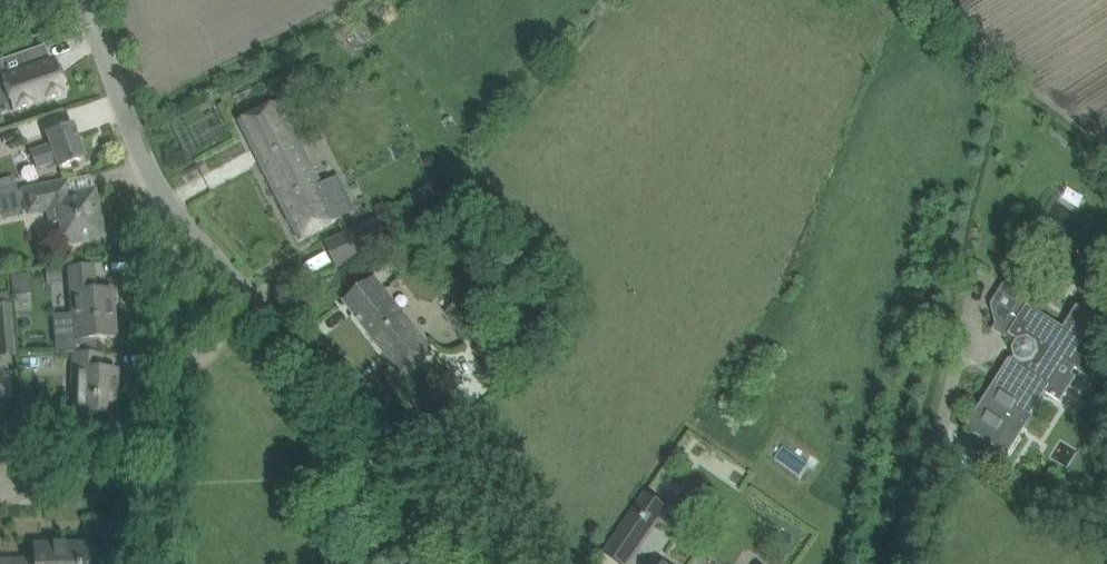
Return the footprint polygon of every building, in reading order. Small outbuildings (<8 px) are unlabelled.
[(63,74),(57,76),(53,62),(28,70),(22,53),(0,61),(0,88),(5,87),(13,110),(63,93),(62,90),(68,88),(63,74)] [(238,122),(282,206),(322,184),(280,101),(238,122)] [(30,152),(35,169),(56,161),(58,168),(84,159),(71,123),(45,133),(50,145),(30,152)] [(5,195),(17,192),(14,179),(0,182),(0,197),(5,195)] [(104,237),(94,190),(68,196),(65,182),(21,191),(26,213),(55,207),(64,246),(104,237)] [(340,219),(322,184),(282,206),(300,242),(340,219)] [(395,225),(399,234),(388,239),(379,220),(325,243),(337,268),(391,245),(401,240),(400,236),(406,233),(401,222),(395,225)] [(72,314),(52,316),(55,354),(96,351),(95,339),(116,337),(115,333),(112,334),(109,306),(113,306),(111,290),(94,291),(92,267),(68,269),(72,314)] [(343,301),(401,376),(432,352),(374,277),(343,301)] [(1014,358),(968,431),(983,441),(1007,456),(1024,430),(1026,431),(1040,410),(1037,408),(1059,375),(1062,377),(1071,376),(1075,369),(1089,378),(1105,353),(1091,344),(1096,336),(1073,321),(1067,330),(1027,305),(1030,299),(1017,291),(1012,298),(1005,309),(1008,311),(1018,318),(1008,334),(1017,339),(1012,348),(1014,358)] [(443,312),(461,340),(478,329),(460,301),(443,312)] [(14,355),(10,305),(0,306),(0,356),(14,355)] [(491,337),(474,355),(486,366),(503,349),(491,337)] [(72,382),(78,382),(76,414),(114,415),(116,371),(100,370),(101,355),(79,354),(73,354),(72,382)] [(70,423),(70,439),(107,440),(108,425),(70,423)] [(647,515),(666,534),(699,503),(674,478),(655,495),(661,501),(647,515)] [(635,509),(620,530),(641,545),(655,524),(653,522),(635,510),(635,509)] [(0,562),(0,563),(104,563),(104,545),(85,545),(83,545),(47,545),(47,550),(34,550),(34,561),(0,562)]
